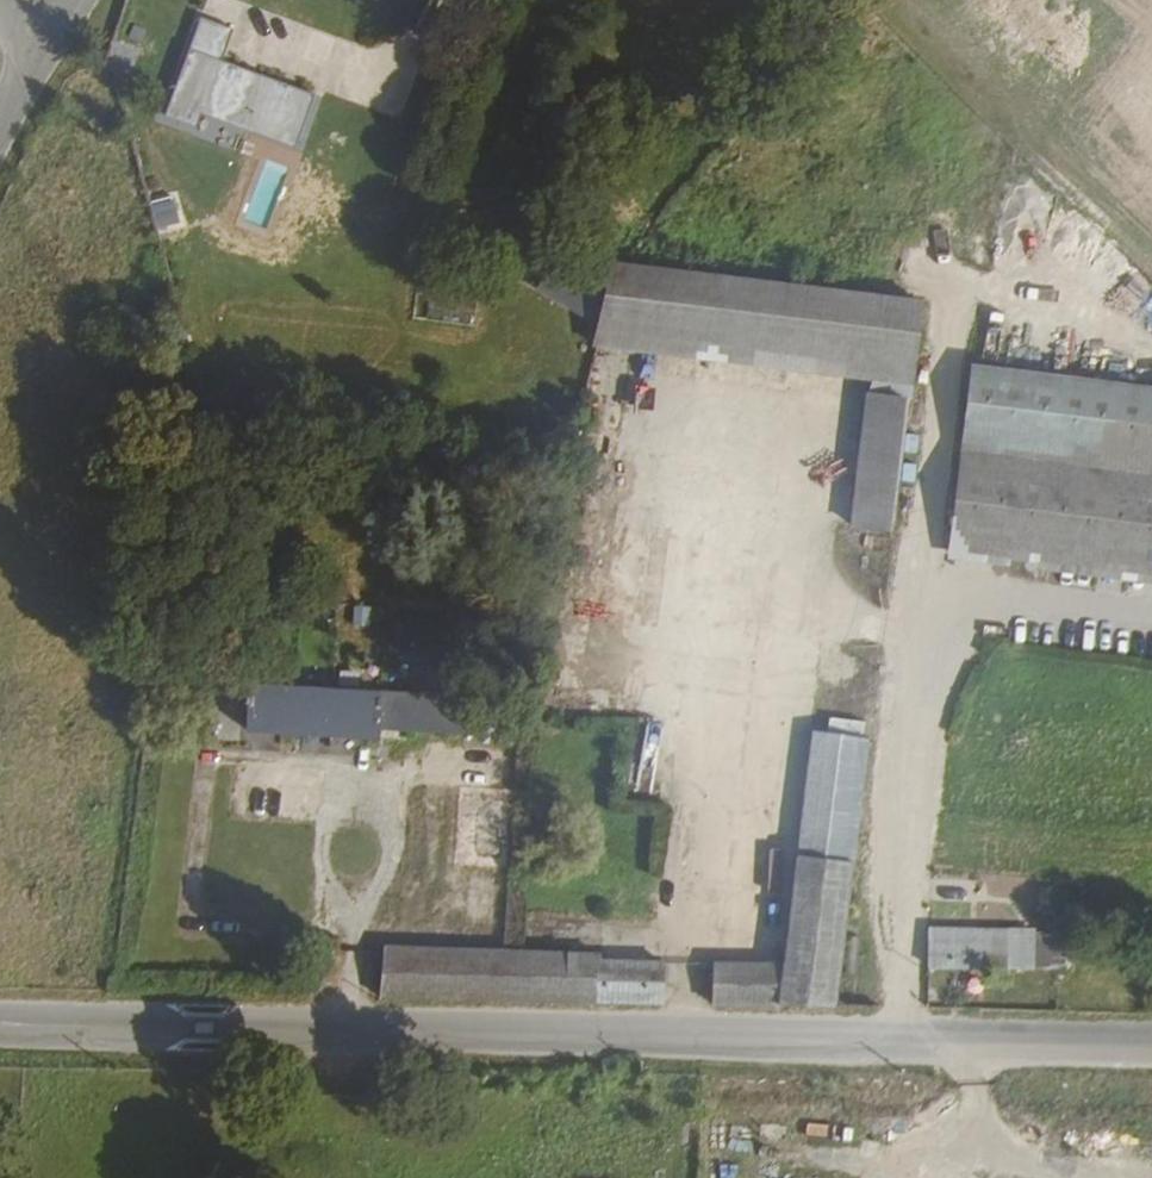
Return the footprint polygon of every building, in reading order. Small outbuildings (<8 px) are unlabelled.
[(304,141),(320,92),(226,60),(236,29),(203,17),(171,111),(198,121),(203,107),(304,141)] [(302,146),(304,141),(203,107),(198,121),(171,111),(169,116),(202,127),(207,113),(302,146)] [(916,385),(926,300),(611,263),(607,283),(565,261),(534,292),(598,324),(594,347),(873,380),(916,385)] [(972,366),(954,532),(1151,552),(1151,385),(972,366)] [(909,398),(916,385),(873,380),(868,394),(909,398)] [(909,398),(868,394),(853,525),(895,529),(909,398)] [(954,532),(952,553),(1151,573),(1151,552),(954,532)] [(467,700),(366,694),(247,689),(244,735),(377,743),(378,731),(465,734),(467,705),(467,700)] [(864,735),(813,730),(786,963),(718,961),(715,1003),(835,1004),(864,735)] [(1011,928),(930,926),(928,965),(1010,967),(1011,928)] [(515,949),(385,949),(379,1000),(507,1001),(515,949)] [(604,950),(515,949),(507,1001),(668,1002),(670,960),(604,959),(604,950)]
